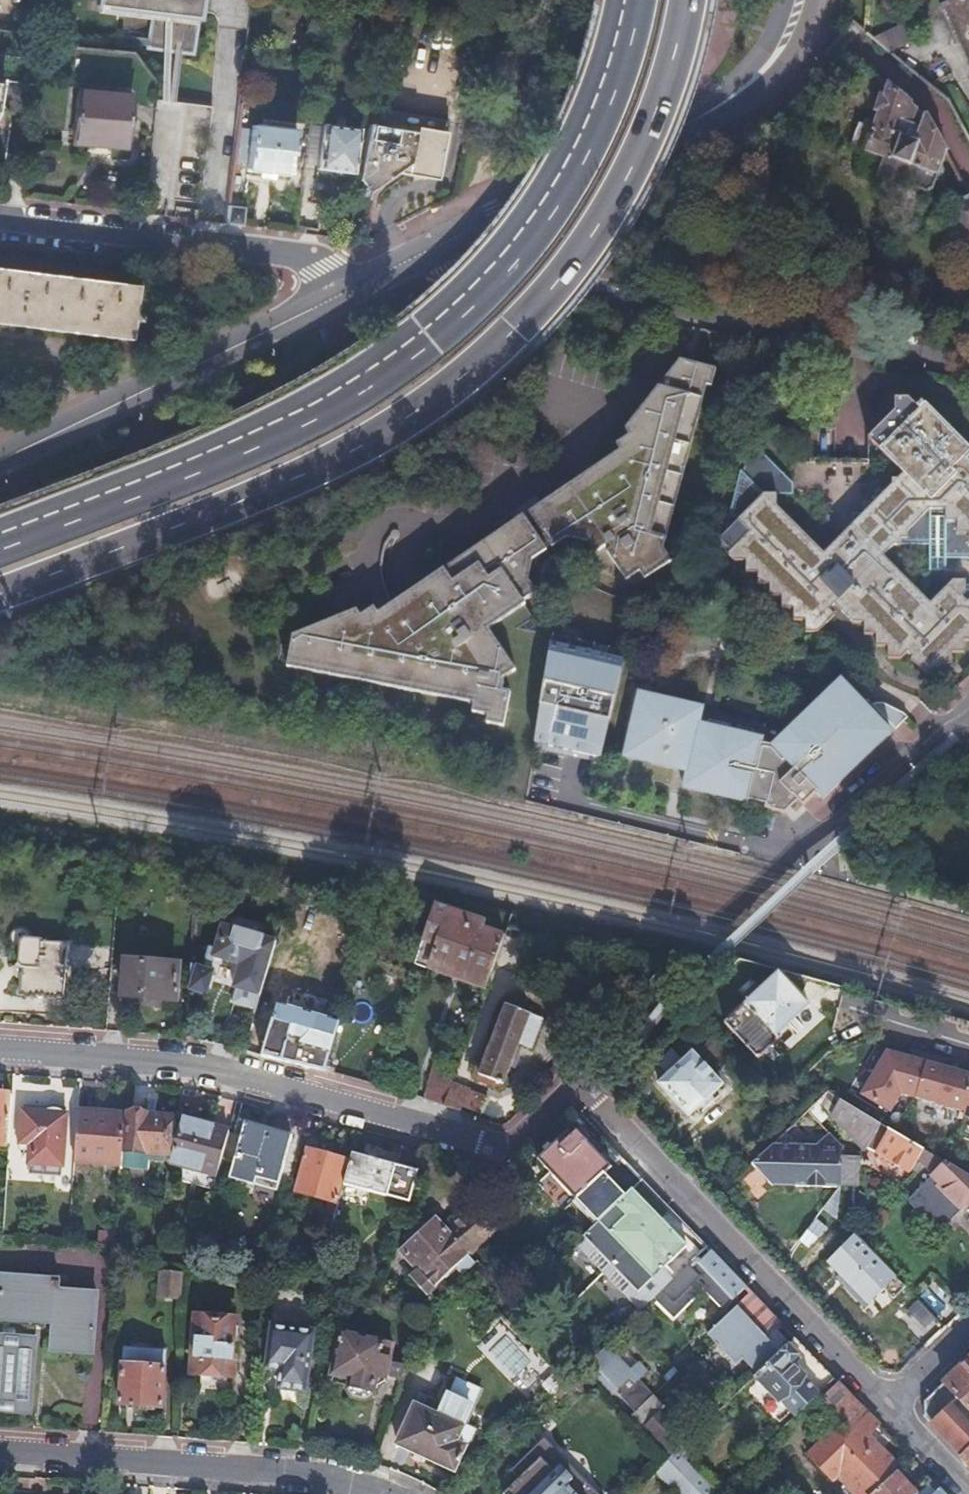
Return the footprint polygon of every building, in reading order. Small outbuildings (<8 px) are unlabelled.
[(99,7),(154,13),(151,48),(195,53),(201,0),(100,0),(99,7)] [(968,69),(968,0),(935,0),(968,69)] [(925,120),(886,87),(870,128),(854,122),(845,147),(878,161),(872,180),(922,200),(927,196),(944,154),(925,120)] [(80,93),(74,144),(126,151),(131,99),(80,93)] [(445,123),(368,110),(355,182),(366,197),(378,188),(381,175),(393,177),(422,182),(436,171),(445,123)] [(322,134),(316,178),(351,183),(357,139),(322,134)] [(298,186),(303,142),(250,135),(244,179),(298,186)] [(434,185),(436,171),(422,182),(434,185)] [(381,175),(378,188),(393,177),(381,175)] [(956,191),(961,187),(955,175),(950,187),(956,191)] [(967,201),(948,210),(965,242),(955,247),(962,263),(968,265),(968,204),(967,201)] [(228,208),(225,227),(238,228),(239,210),(228,208)] [(127,342),(134,289),(0,273),(0,326),(127,342)] [(356,614),(292,639),(286,670),(474,707),(472,715),(487,718),(486,726),(504,730),(510,696),(502,694),(504,686),(502,683),(515,674),(488,633),(525,608),(523,604),(536,595),(533,591),(542,585),(542,584),(542,583),(542,581),(542,580),(542,579),(542,578),(542,577),(542,576),(542,575),(543,573),(543,572),(543,571),(544,570),(544,569),(545,568),(545,567),(546,566),(547,565),(547,564),(548,563),(549,563),(550,562),(551,561),(552,560),(553,559),(554,558),(555,558),(556,557),(557,557),(558,556),(560,556),(561,555),(562,555),(563,555),(564,555),(565,555),(566,554),(567,554),(569,554),(570,554),(571,555),(572,555),(573,555),(574,555),(575,555),(577,556),(578,556),(579,557),(580,557),(581,558),(582,558),(591,552),(594,556),(607,547),(610,551),(606,554),(624,582),(637,574),(642,581),(669,563),(661,552),(706,388),(711,389),(716,373),(679,363),(624,433),(629,439),(616,448),(620,454),(377,617),(373,611),(360,620),(356,614)] [(923,566),(952,566),(968,567),(968,458),(924,409),(916,417),(905,406),(891,407),(892,418),(865,443),(900,481),(884,496),(871,496),(871,507),(859,507),(858,519),(846,519),(847,531),(815,560),(770,511),(771,498),(786,499),(787,489),(752,452),(751,453),(750,454),(749,455),(748,456),(747,457),(746,458),(745,459),(745,460),(744,461),(743,462),(742,463),(742,464),(741,465),(741,466),(740,467),(740,468),(739,469),(739,470),(738,471),(738,472),(738,473),(737,474),(737,475),(737,476),(736,477),(726,515),(733,521),(730,524),(742,536),(720,558),(727,566),(737,566),(737,578),(748,577),(747,590),(760,590),(760,602),(773,603),(771,614),(784,614),(782,627),(795,627),(795,640),(808,639),(831,616),(843,630),(854,631),(854,643),(865,644),(866,654),(876,655),(877,667),(890,668),(894,664),(914,687),(927,688),(928,677),(939,677),(940,665),(951,664),(951,652),(963,652),(963,640),(968,641),(968,616),(958,604),(959,589),(944,590),(921,611),(876,562),(887,552),(895,552),(895,551),(924,552),(923,566)] [(952,566),(923,566),(923,577),(952,578),(952,566)] [(577,653),(549,647),(532,745),(600,760),(620,671),(575,661),(577,653)] [(622,663),(577,653),(575,661),(620,671),(622,663)] [(764,811),(784,816),(797,803),(802,808),(815,795),(822,801),(890,734),(839,682),(771,749),(760,746),(761,742),(752,739),(753,734),(707,724),(704,736),(696,734),(701,712),(637,698),(622,762),(686,776),(682,792),(747,806),(748,804),(765,807),(764,811)] [(871,706),(870,706),(894,730),(906,718),(902,713),(894,710),(887,707),(879,706),(871,706)] [(484,991),(503,939),(430,913),(412,966),(484,991)] [(259,995),(274,943),(220,927),(214,950),(208,948),(205,959),(204,970),(189,966),(187,991),(205,996),(212,972),(211,972),(212,966),(214,958),(239,965),(233,988),(236,989),(259,995)] [(20,941),(16,994),(63,999),(66,945),(20,941)] [(126,961),(123,995),(143,997),(142,1004),(159,1006),(159,998),(174,999),(176,964),(126,961)] [(745,1002),(734,1013),(767,1048),(772,1043),(781,1047),(786,1041),(784,1032),(788,1027),(787,1024),(805,1006),(775,974),(756,991),(753,989),(743,999),(745,1002)] [(259,995),(236,989),(232,1004),(255,1010),(259,995)] [(508,1000),(483,1069),(506,1078),(520,1039),(533,1043),(544,1012),(508,1000)] [(325,1070),(339,1020),(276,1002),(261,1055),(325,1070)] [(708,1035),(686,1055),(713,1083),(734,1064),(708,1035)] [(942,1067),(944,1059),(909,1048),(907,1056),(885,1052),(861,1096),(890,1111),(900,1094),(963,1113),(961,1117),(968,1120),(968,1075),(942,1067)] [(713,1083),(686,1055),(677,1063),(666,1052),(652,1065),(662,1077),(656,1083),(687,1115),(717,1087),(713,1083)] [(443,1107),(449,1089),(455,1072),(436,1065),(423,1101),(443,1107)] [(449,1089),(443,1107),(453,1110),(462,1113),(464,1109),(468,1095),(449,1089)] [(487,1101),(468,1095),(464,1109),(483,1115),(487,1101)] [(923,1150),(839,1099),(827,1115),(859,1141),(908,1172),(915,1162),(923,1150)] [(26,1105),(26,1112),(68,1115),(68,1108),(26,1105)] [(68,1115),(26,1112),(22,1143),(33,1144),(32,1163),(64,1165),(68,1115)] [(827,1135),(804,1112),(783,1132),(796,1146),(813,1147),(827,1135)] [(126,1150),(170,1154),(171,1144),(173,1118),(129,1114),(126,1150)] [(77,1118),(74,1162),(122,1165),(123,1150),(126,1116),(107,1115),(107,1119),(77,1118)] [(182,1120),(173,1118),(171,1144),(175,1145),(182,1120)] [(229,1134),(229,1132),(183,1119),(182,1120),(175,1145),(172,1155),(170,1162),(217,1176),(221,1164),(229,1134)] [(291,1139),(245,1127),(242,1137),(234,1168),(230,1182),(255,1189),(257,1181),(279,1186),(291,1139)] [(783,1132),(750,1165),(771,1186),(842,1188),(842,1159),(842,1151),(827,1135),(813,1147),(796,1146),(783,1132)] [(567,1133),(538,1161),(576,1200),(609,1168),(576,1133),(571,1137),(567,1133)] [(242,1137),(229,1134),(221,1164),(234,1168),(242,1137)] [(126,1150),(123,1150),(122,1165),(121,1167),(149,1169),(150,1160),(165,1162),(165,1161),(170,1154),(126,1150)] [(323,1221),(334,1224),(340,1203),(335,1202),(345,1160),(309,1150),(297,1191),(328,1201),(323,1221)] [(923,1150),(915,1162),(927,1177),(904,1199),(904,1202),(930,1230),(934,1230),(962,1202),(968,1209),(966,1212),(968,1217),(968,1180),(923,1150)] [(409,1203),(418,1173),(353,1155),(345,1186),(409,1203)] [(842,1159),(842,1188),(859,1189),(861,1159),(842,1159)] [(661,1200),(642,1180),(596,1224),(650,1280),(684,1247),(649,1211),(661,1200)] [(276,1195),(279,1186),(257,1181),(255,1189),(276,1195)] [(826,1194),(799,1246),(815,1254),(842,1203),(826,1194)] [(446,1235),(466,1256),(470,1252),(473,1254),(485,1242),(484,1240),(493,1231),(473,1211),(446,1235)] [(446,1235),(444,1233),(436,1224),(401,1259),(419,1278),(414,1282),(423,1290),(420,1294),(429,1303),(432,1300),(472,1261),(466,1256),(446,1235)] [(98,1241),(115,1242),(116,1232),(99,1230),(98,1241)] [(853,1234),(824,1264),(835,1275),(832,1278),(862,1309),(882,1291),(891,1300),(903,1287),(853,1234)] [(705,1247),(654,1297),(672,1317),(703,1289),(724,1309),(731,1303),(736,1307),(708,1335),(735,1362),(741,1357),(756,1373),(793,1338),(757,1301),(740,1283),(705,1247)] [(471,1264),(460,1275),(468,1283),(483,1269),(476,1261),(471,1264)] [(160,1272),(159,1297),(177,1298),(179,1273),(160,1272)] [(0,1290),(0,1310),(54,1315),(52,1350),(91,1353),(95,1294),(59,1291),(59,1280),(1,1276),(0,1290)] [(931,1309),(941,1299),(924,1284),(915,1295),(931,1309)] [(0,1310),(0,1315),(47,1319),(45,1349),(52,1350),(54,1315),(0,1310)] [(192,1371),(211,1372),(229,1374),(233,1319),(196,1316),(192,1371)] [(271,1334),(268,1359),(266,1375),(279,1377),(277,1393),(304,1396),(312,1339),(271,1334)] [(341,1335),(328,1386),(347,1390),(347,1393),(348,1400),(365,1404),(370,1398),(373,1388),(376,1388),(381,1385),(382,1382),(383,1382),(384,1379),(397,1382),(401,1380),(403,1373),(400,1369),(387,1366),(392,1348),(341,1335)] [(29,1413),(35,1339),(0,1336),(0,1411),(29,1413)] [(831,1378),(793,1338),(756,1373),(753,1376),(792,1416),(831,1378)] [(122,1365),(120,1404),(162,1407),(165,1369),(166,1350),(152,1349),(130,1347),(124,1347),(122,1365)] [(609,1397),(606,1400),(666,1459),(680,1445),(690,1436),(651,1396),(648,1400),(634,1386),(648,1372),(636,1361),(628,1369),(607,1349),(583,1371),(609,1397)] [(256,1358),(254,1373),(266,1375),(268,1359),(256,1358)] [(968,1409),(968,1361),(945,1384),(963,1403),(968,1409)] [(229,1374),(211,1372),(210,1380),(229,1381),(229,1374)] [(857,1493),(870,1493),(894,1471),(897,1468),(867,1437),(878,1426),(836,1383),(819,1401),(839,1423),(806,1456),(831,1482),(839,1475),(857,1493)] [(936,1430),(963,1403),(945,1384),(926,1402),(926,1419),(936,1430)] [(936,1430),(968,1464),(968,1409),(963,1403),(936,1430)] [(411,1410),(393,1448),(450,1473),(461,1449),(452,1444),(457,1430),(411,1410)] [(502,1493),(597,1493),(543,1438),(508,1472),(516,1480),(502,1493)] [(666,1459),(699,1493),(711,1493),(713,1491),(685,1463),(691,1456),(680,1445),(666,1459)] [(666,1459),(656,1468),(668,1479),(670,1477),(687,1493),(699,1493),(666,1459)] [(870,1493),(914,1493),(894,1471),(870,1493)] [(929,1480),(914,1493),(943,1493),(929,1480)]
